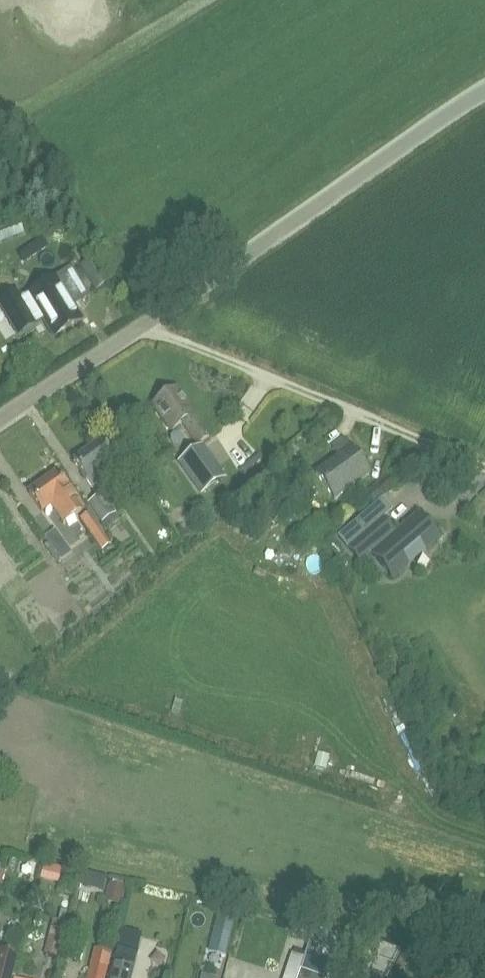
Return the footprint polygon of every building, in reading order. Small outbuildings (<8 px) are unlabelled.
[(94,292),(109,282),(93,256),(78,266),(94,292)] [(14,293),(0,301),(0,308),(15,333),(40,319),(50,336),(78,319),(68,302),(80,294),(68,272),(55,280),(54,278),(26,295),(27,297),(19,302),(14,293)] [(194,414),(175,388),(152,405),(170,431),(181,423),(196,445),(208,436),(193,415),(194,414)] [(315,473),(334,499),(368,474),(343,439),(331,448),(338,456),(315,473)] [(72,461),(85,479),(94,493),(109,481),(121,472),(100,442),(72,461)] [(202,444),(177,462),(201,495),(226,478),(202,444)] [(290,459),(299,451),(292,444),(283,452),(290,459)] [(64,523),(77,514),(76,513),(81,510),(56,474),(29,492),(41,511),(51,504),(64,523)] [(392,486),(384,477),(365,493),(373,503),(392,486)] [(101,493),(87,502),(101,523),(115,513),(101,493)] [(119,559),(88,514),(80,519),(111,564),(119,559)] [(364,516),(339,537),(359,561),(370,552),(390,577),(433,542),(415,520),(392,539),(379,522),(373,527),(364,516)] [(55,529),(45,537),(49,543),(45,545),(57,563),(72,553),(55,529)] [(121,871),(116,891),(130,894),(134,874),(121,871)] [(52,918),(44,954),(57,957),(63,929),(62,929),(66,910),(60,909),(58,920),(52,918)] [(209,951),(225,955),(236,912),(220,909),(209,951)] [(134,964),(138,948),(141,935),(119,929),(116,942),(118,943),(114,959),(134,964)] [(18,954),(0,949),(0,977),(12,977),(18,954)] [(106,967),(91,963),(87,977),(104,977),(106,967)] [(109,977),(130,977),(132,970),(112,965),(109,977)] [(300,969),(288,965),(283,977),(296,977),(300,969)]
